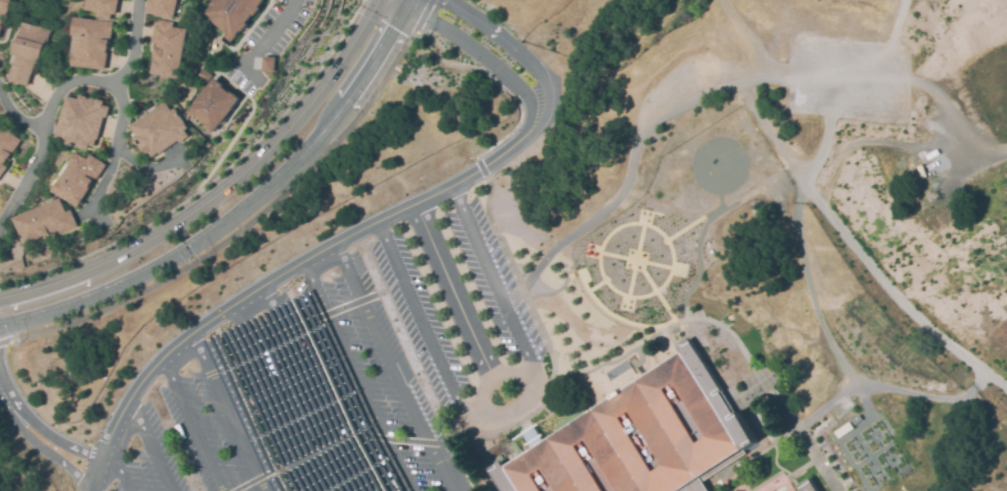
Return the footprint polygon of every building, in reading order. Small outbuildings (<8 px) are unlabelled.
[(2,19),(0,27),(0,0),(11,0),(6,20),(2,19)] [(87,15),(88,0),(117,0),(116,20),(110,20),(110,22),(98,21),(99,16),(87,15)] [(144,15),(146,0),(176,0),(173,20),(144,15)] [(208,6),(212,0),(214,0),(216,1),(217,0),(265,0),(229,46),(222,40),(227,34),(203,15),(209,7),(208,6)] [(180,81),(160,78),(160,76),(151,75),(154,50),(163,51),(156,45),(150,44),(153,25),(157,26),(158,20),(172,23),(172,28),(187,30),(180,81)] [(74,21),(114,24),(114,37),(106,36),(102,38),(100,38),(100,43),(110,43),(110,55),(106,55),(106,73),(73,71),(76,41),(73,41),(74,21)] [(25,29),(48,35),(37,72),(34,72),(28,90),(12,85),(18,63),(16,62),(20,46),(25,29)] [(261,60),(275,60),(275,73),(262,74),(261,60)] [(200,67),(207,74),(202,81),(194,74),(200,67)] [(215,81),(231,94),(233,91),(243,99),(212,136),(203,129),(205,126),(198,120),(195,123),(186,115),(215,81)] [(79,97),(103,103),(103,107),(104,107),(108,108),(107,118),(101,118),(95,151),(57,142),(68,100),(78,102),(79,97)] [(162,102),(169,111),(173,108),(182,122),(179,124),(187,135),(150,162),(125,129),(162,102)] [(7,170),(0,181),(0,128),(14,137),(13,138),(20,143),(4,169),(7,170)] [(51,194),(76,154),(85,160),(89,155),(105,165),(78,210),(51,194)] [(17,221),(60,202),(64,214),(70,211),(77,228),(29,248),(17,221)] [(696,478),(705,490),(503,490),(490,469),(684,343),(753,443),(696,478)] [(811,481),(817,490),(795,490),(811,481)]
